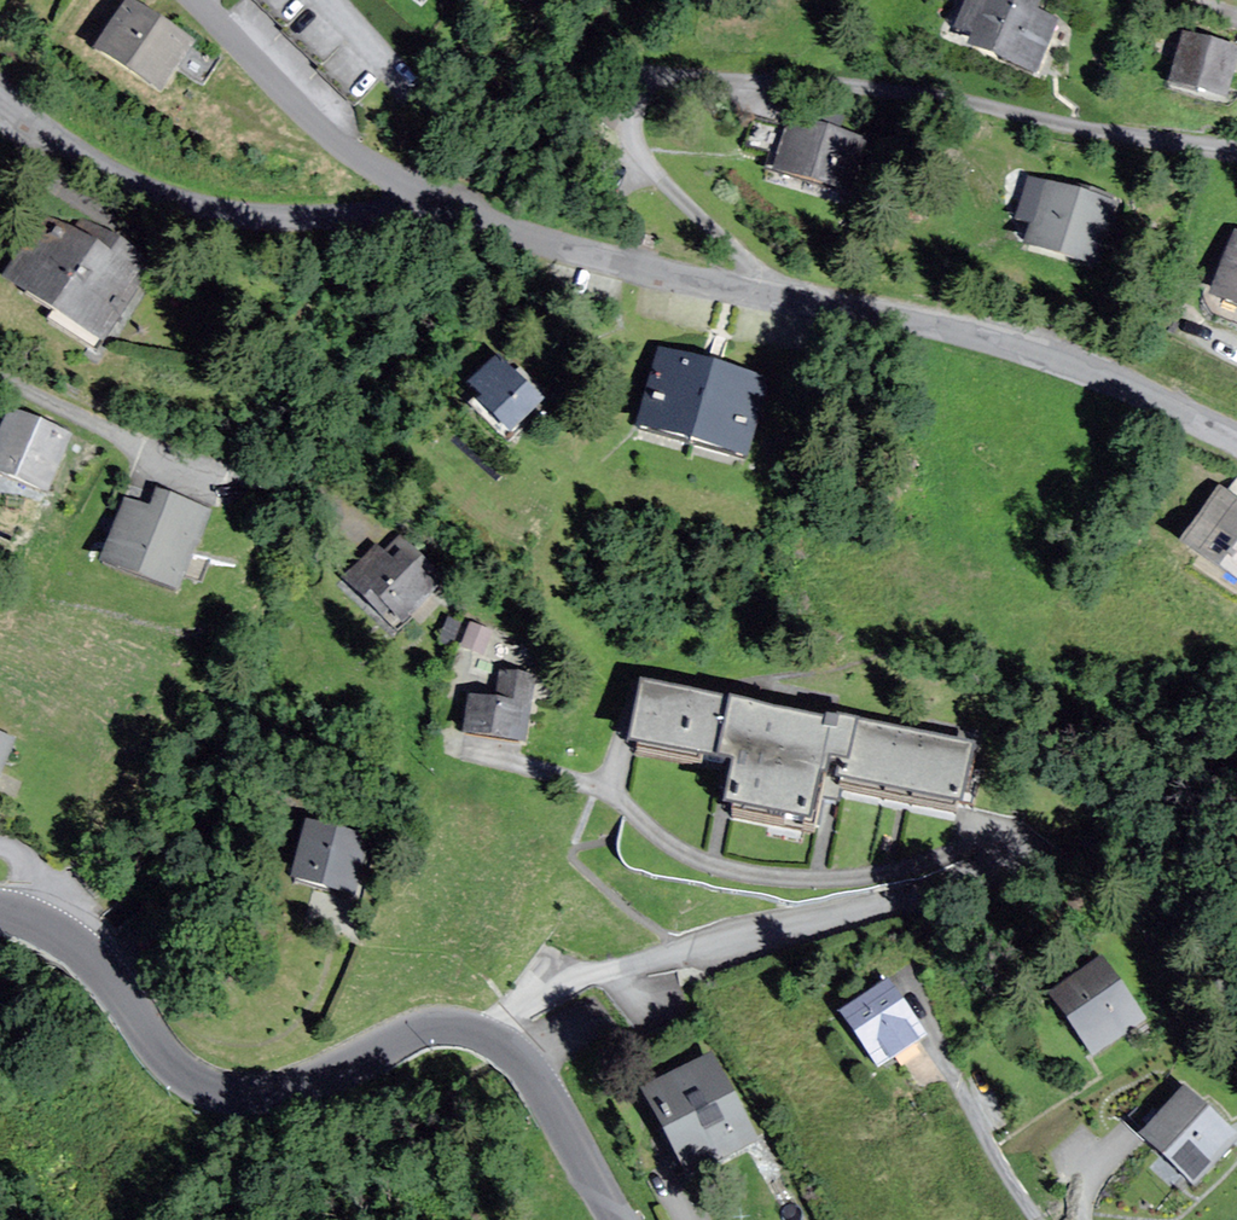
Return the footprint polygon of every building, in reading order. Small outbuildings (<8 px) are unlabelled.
[(1028,0),(972,0),(959,33),(976,39),(971,51),(1035,74),(1053,25),(1033,17),(1038,4),(1028,0)] [(189,44),(127,6),(96,56),(158,94),(189,44)] [(1236,53),(1186,40),(1174,87),(1224,100),(1236,53)] [(867,144),(790,123),(776,174),(853,194),(867,144)] [(1108,207),(1045,189),(1028,250),(1090,268),(1108,207)] [(100,340),(147,263),(84,224),(74,239),(47,222),(8,284),(100,340)] [(1236,239),(1212,300),(1236,310),(1236,240),(1236,239)] [(765,385),(661,357),(640,431),(744,459),(765,385)] [(542,404),(499,361),(473,387),(487,401),(481,408),(510,436),(542,404)] [(11,419),(0,445),(0,477),(44,495),(66,441),(11,419)] [(175,593),(206,513),(158,495),(151,513),(128,505),(105,566),(175,593)] [(1183,550),(1236,587),(1236,506),(1221,495),(1183,550)] [(400,624),(441,581),(402,543),(386,559),(377,551),(345,583),(369,606),(381,618),(387,612),(400,624)] [(490,635),(471,628),(463,649),(481,656),(490,635)] [(467,737),(521,745),(531,682),(502,677),(497,708),(472,704),(467,737)] [(953,811),(963,755),(645,696),(634,756),(737,775),(729,819),(805,833),(807,823),(814,785),(953,811)] [(0,741),(0,770),(10,745),(0,741)] [(292,882),(352,898),(365,850),(306,833),(292,882)] [(1142,1022),(1100,964),(1053,999),(1095,1057),(1142,1022)] [(922,1037),(888,988),(843,1020),(877,1068),(922,1037)] [(753,1145),(709,1061),(644,1095),(688,1179),(753,1145)] [(1234,1142),(1185,1096),(1144,1139),(1193,1185),(1234,1142)]
